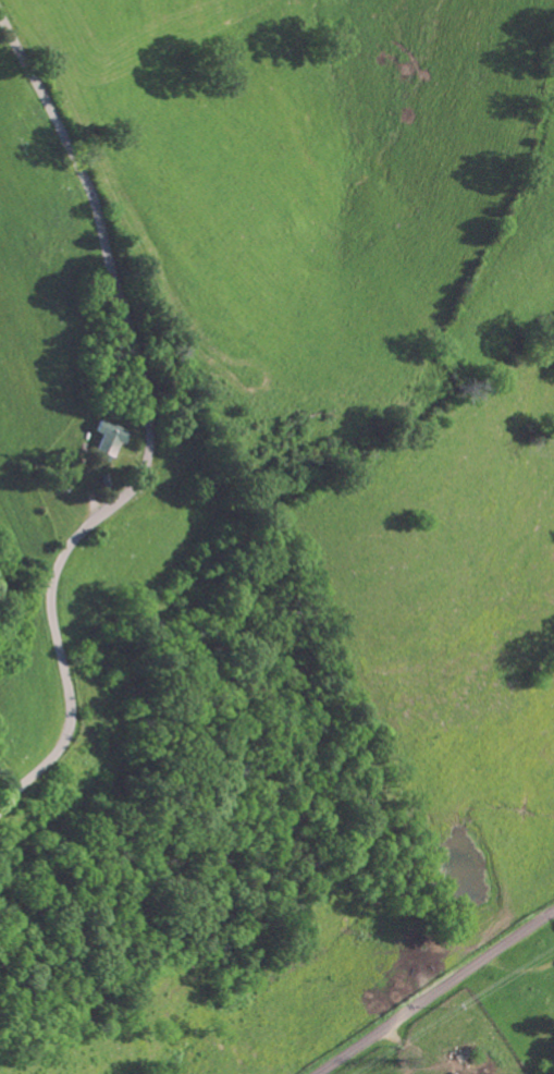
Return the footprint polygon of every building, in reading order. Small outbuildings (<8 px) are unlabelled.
[(100,433),(94,450),(111,455),(116,441),(122,443),(127,428),(97,418),(93,431),(100,433)]
